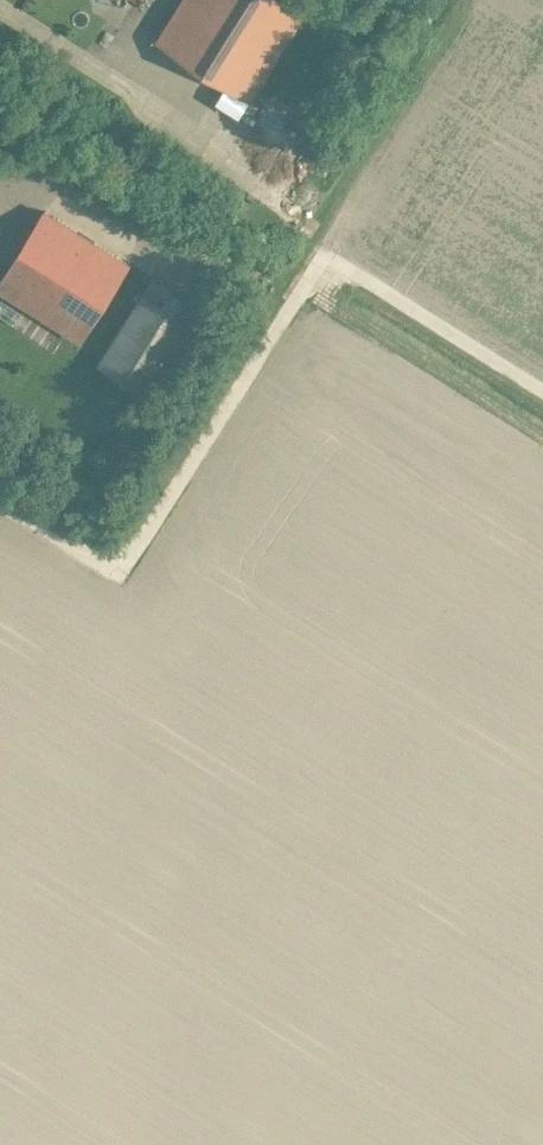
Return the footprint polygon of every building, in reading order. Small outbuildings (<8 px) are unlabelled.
[(300,10),(283,0),(177,0),(155,37),(248,94),(300,10)] [(126,258),(42,207),(0,274),(0,287),(78,336),(126,258)] [(146,390),(200,303),(150,272),(97,359),(146,390)]
